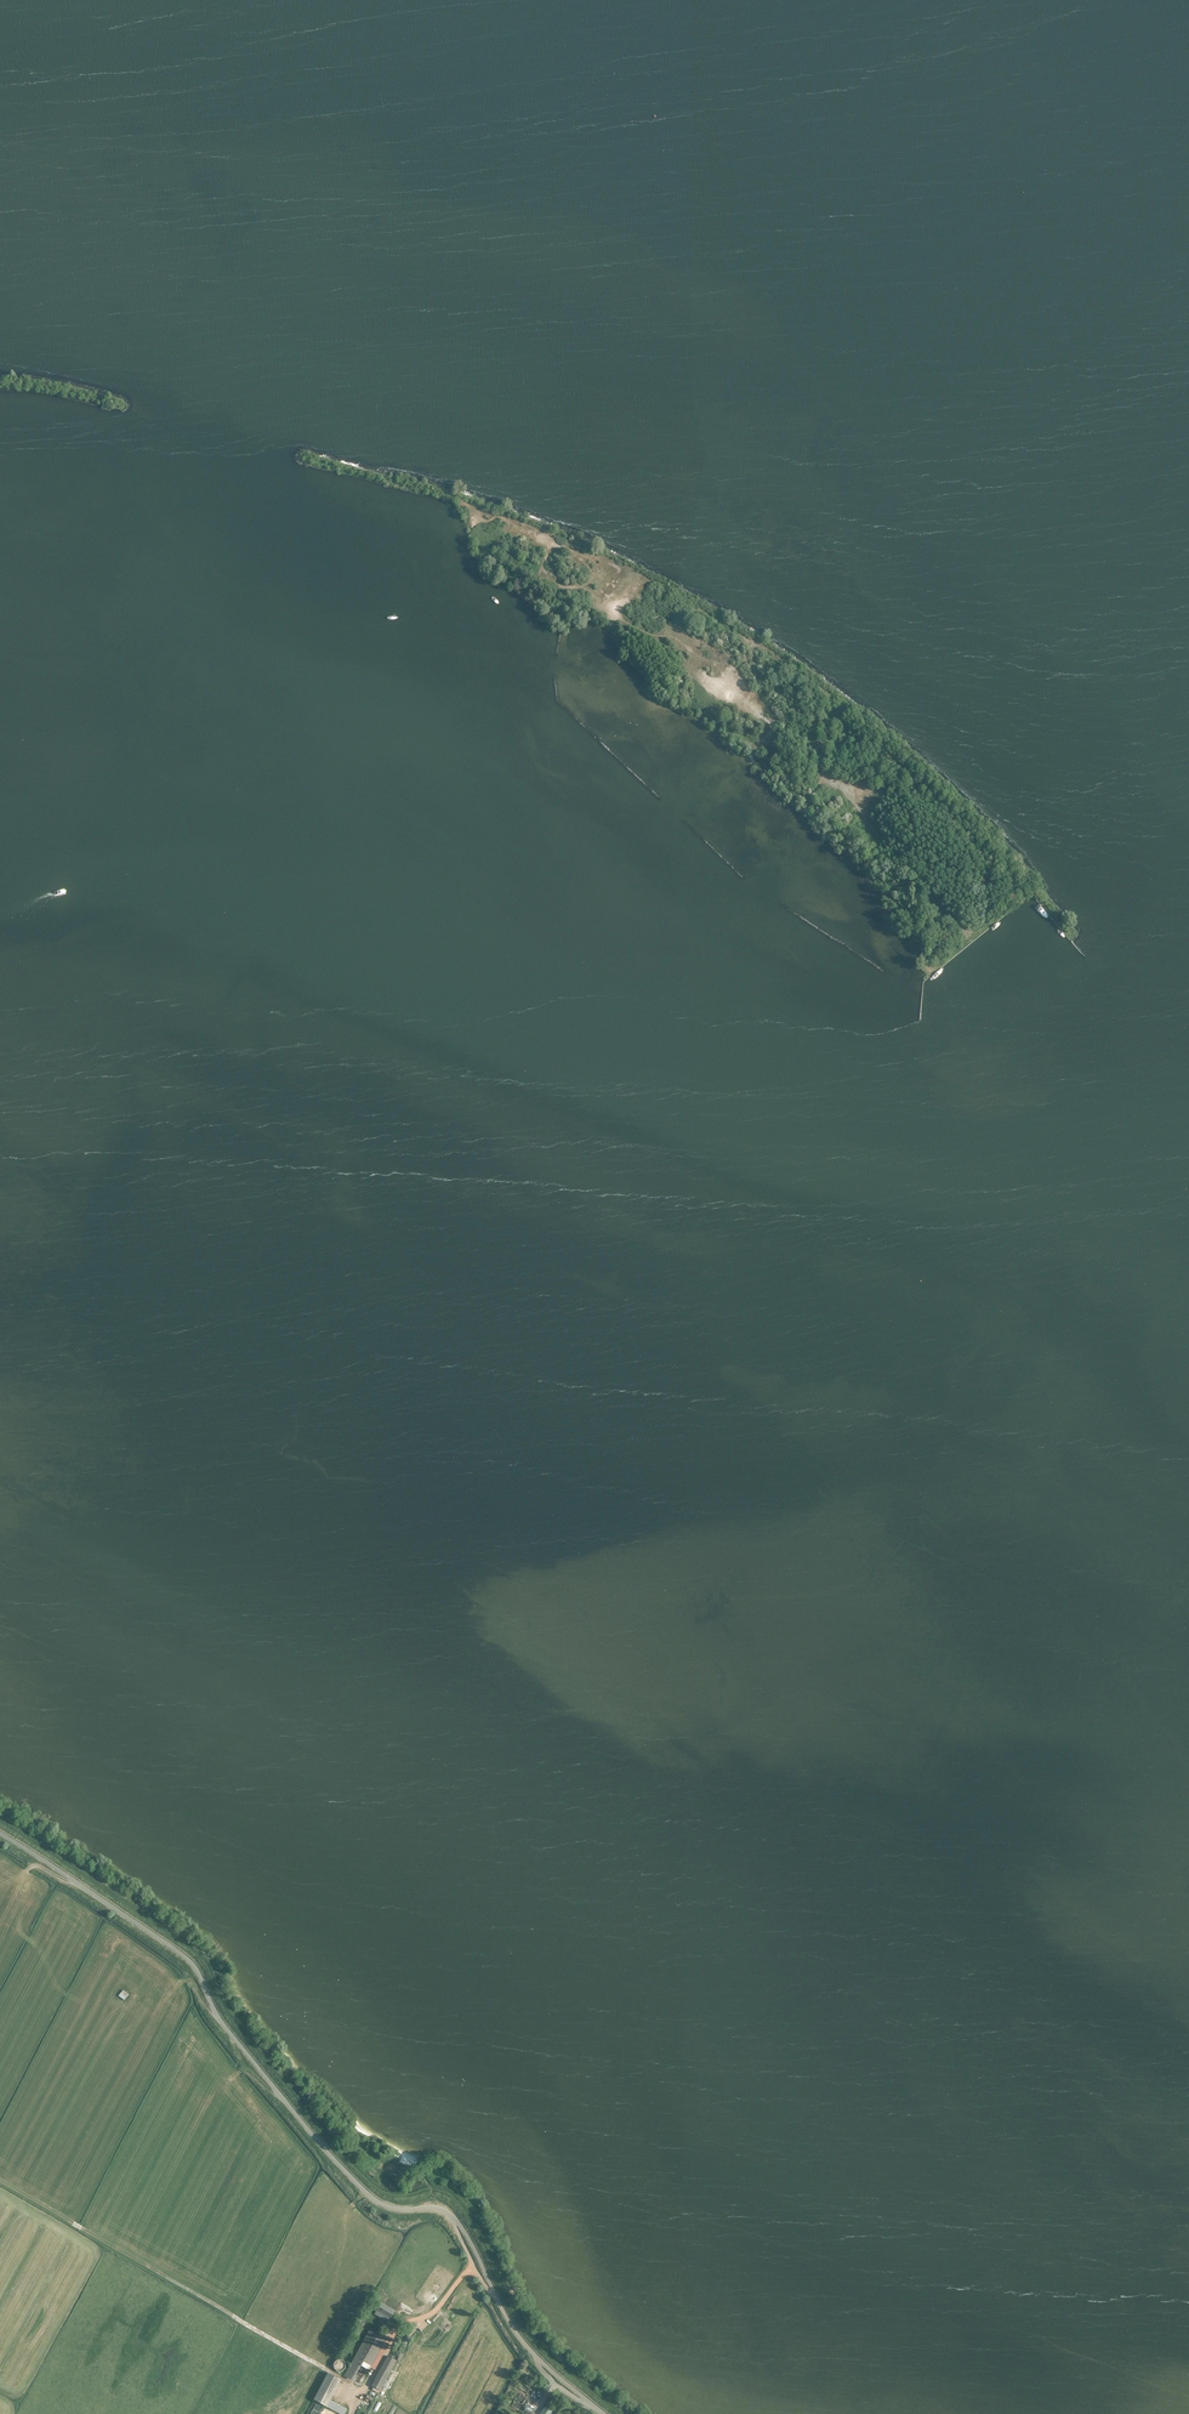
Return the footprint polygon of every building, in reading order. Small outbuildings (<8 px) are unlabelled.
[(129,1994),(123,1990),(119,1996),(124,2000),(129,1994)] [(390,2319),(395,2311),(381,2304),(375,2314),(379,2316),(382,2318),(383,2315),(390,2319)] [(385,2340),(382,2338),(370,2331),(345,2376),(361,2385),(385,2340)] [(347,2362),(349,2361),(350,2359),(351,2357),(350,2354),(348,2353),(346,2352),(344,2352),(342,2353),(341,2355),(340,2357),(341,2359),(342,2361),(344,2362),(347,2362)] [(396,2361),(387,2356),(372,2387),(380,2391),(396,2361)] [(344,2367),(344,2366),(344,2364),(343,2363),(342,2362),(340,2361),(339,2360),(338,2360),(336,2360),(335,2361),(334,2362),(333,2362),(332,2364),(332,2365),(332,2366),(332,2368),(333,2370),(335,2372),(337,2372),(338,2372),(340,2372),(342,2371),(343,2370),(343,2369),(344,2367)] [(339,2379),(328,2373),(313,2400),(324,2406),(339,2379)] [(537,2404),(541,2407),(549,2397),(544,2393),(537,2404)] [(549,2401),(540,2413),(549,2413),(555,2405),(549,2401)] [(336,2413),(342,2413),(343,2411),(333,2404),(329,2409),(336,2413)]
